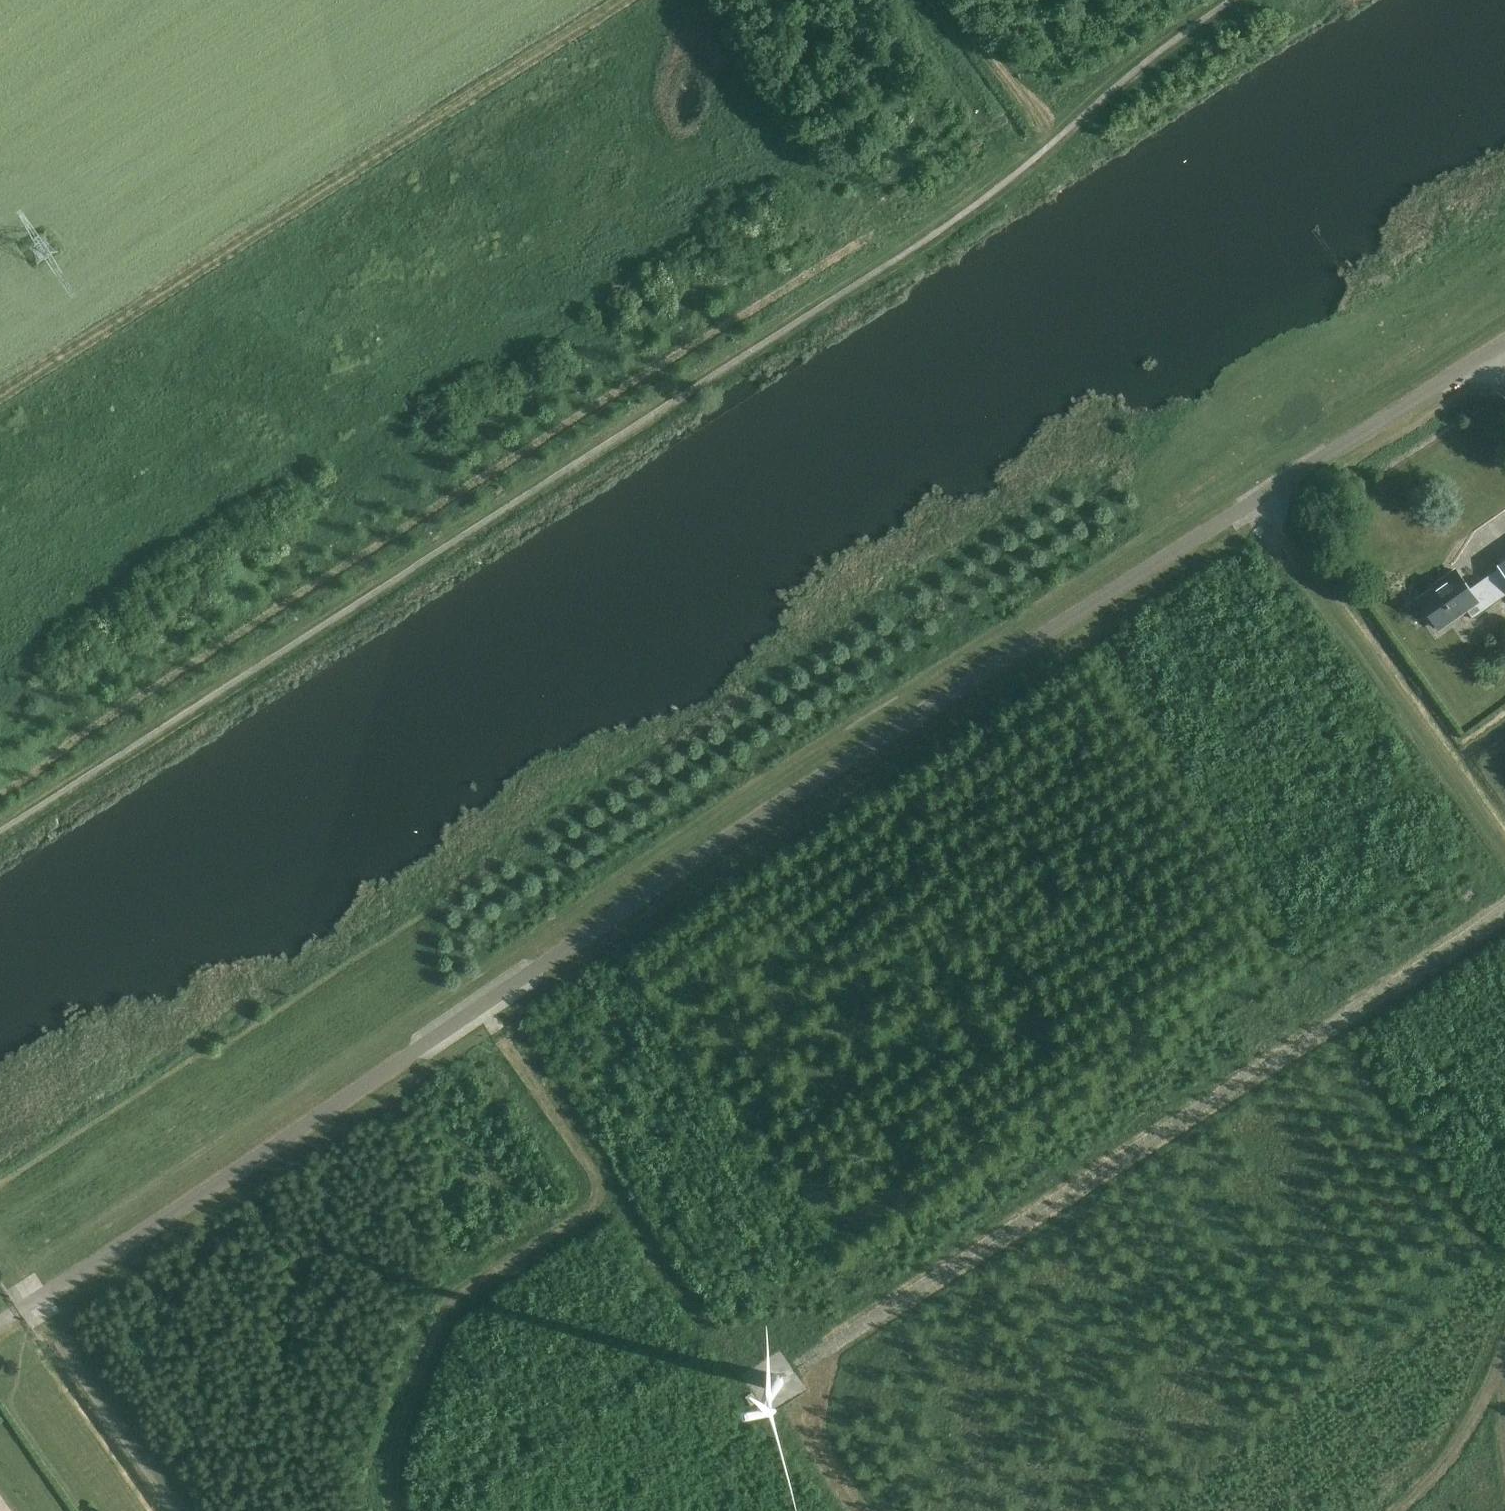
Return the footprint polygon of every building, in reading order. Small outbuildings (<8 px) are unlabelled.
[(1455,571),(1434,586),(1435,588),(1419,600),(1439,629),(1467,610),(1473,619),(1504,597),(1504,573),(1501,567),(1469,589),(1456,571),(1455,571)]
